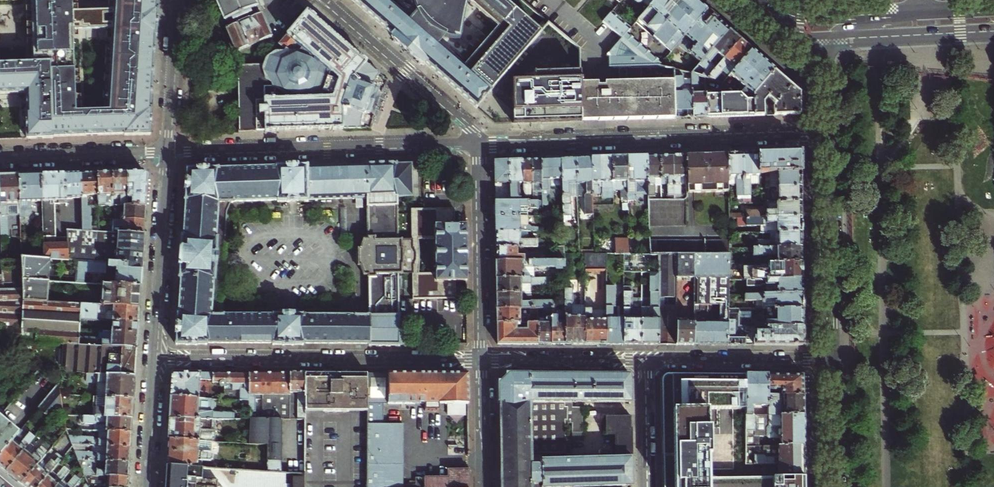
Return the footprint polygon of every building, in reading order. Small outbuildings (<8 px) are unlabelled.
[(27,94),(27,113),(26,113),(27,139),(54,138),(54,137),(124,135),(125,136),(127,136),(151,135),(153,109),(152,109),(154,72),(156,36),(157,36),(159,10),(158,10),(159,0),(116,0),(115,13),(114,31),(109,113),(75,114),(72,32),(72,14),(71,0),(31,0),(33,65),(0,66),(0,94),(27,94)] [(216,2),(218,1),(221,9),(219,10),(220,12),(222,11),(226,21),(227,20),(229,23),(230,27),(227,28),(237,52),(264,41),(272,37),(262,13),(259,15),(256,8),(257,8),(254,0),(215,0),(216,2)] [(296,0),(287,0),(281,8),(294,19),(304,6),(296,0)] [(393,36),(392,37),(393,39),(394,40),(393,41),(406,52),(409,55),(421,65),(421,64),(422,65),(423,65),(424,66),(425,64),(477,109),(542,33),(504,0),(413,0),(414,4),(412,7),(407,2),(398,12),(384,0),(352,0),(393,36)] [(686,0),(655,0),(654,2),(638,20),(655,35),(686,0)] [(706,11),(698,4),(693,0),(686,0),(655,35),(653,38),(670,52),(677,44),(706,11)] [(308,10),(307,9),(285,37),(285,38),(267,59),(264,65),(239,66),(241,132),(249,132),(265,131),(265,133),(271,133),(277,132),(277,131),(324,130),(332,130),(332,131),(344,131),(344,130),(367,129),(368,128),(371,129),(380,104),(388,79),(385,78),(385,76),(367,61),(368,60),(359,53),(359,54),(317,18),(317,16),(309,9),(308,10)] [(699,63),(728,30),(718,21),(706,11),(677,44),(699,63)] [(626,34),(630,29),(611,12),(603,22),(622,38),(626,34)] [(115,13),(72,14),(72,32),(114,31),(115,13)] [(734,36),(728,30),(699,63),(691,73),(698,75),(707,78),(716,68),(709,62),(717,54),(723,59),(740,40),(734,36)] [(637,56),(643,49),(626,34),(622,38),(609,53),(610,57),(637,56)] [(745,45),(740,40),(723,59),(716,68),(707,78),(715,80),(723,71),(729,76),(730,74),(751,50),(745,45)] [(660,64),(643,49),(637,56),(628,66),(657,65),(659,66),(660,64)] [(763,60),(751,50),(730,74),(746,88),(754,94),(754,93),(774,70),(763,60)] [(628,66),(637,56),(610,57),(610,67),(628,66)] [(616,120),(676,119),(674,69),(659,66),(657,65),(628,66),(610,67),(597,67),(598,82),(580,83),(582,121),(609,121),(616,120)] [(682,71),(674,69),(676,119),(682,118),(693,118),(692,85),(683,85),(682,71)] [(775,116),(800,115),(800,93),(795,89),(787,81),(774,70),(754,93),(754,94),(755,116),(765,116),(764,103),(768,98),(775,104),(775,105),(775,116)] [(580,83),(580,71),(527,73),(527,80),(512,81),(513,123),(533,123),(582,121),(580,83)] [(698,75),(691,73),(692,85),(693,118),(698,118),(707,118),(706,95),(705,85),(699,86),(698,75)] [(740,94),(706,95),(707,118),(737,117),(755,116),(754,94),(746,88),(740,94)] [(757,173),(764,173),(799,173),(799,163),(799,153),(757,154),(757,173)] [(744,204),(742,154),(734,155),(726,155),(727,186),(736,186),(736,197),(737,197),(737,204),(744,204)] [(750,154),(742,154),(744,204),(750,204),(750,185),(757,185),(757,173),(757,154),(750,154)] [(685,156),(686,184),(686,194),(728,192),(727,186),(726,155),(713,155),(691,156),(685,156)] [(679,157),(672,157),(673,200),(683,199),(683,195),(680,195),(679,184),(686,184),(685,156),(679,157)] [(654,157),(647,158),(648,196),(648,200),(651,200),(651,196),(654,196),(654,185),(660,185),(659,157),(654,157)] [(667,157),(659,157),(660,185),(666,185),(667,196),(665,196),(665,199),(673,200),(672,157),(667,157)] [(601,159),(590,159),(591,195),(599,195),(599,198),(612,198),(612,193),(619,193),(620,204),(624,203),(624,207),(627,207),(627,201),(626,158),(620,159),(601,159)] [(648,196),(647,158),(639,158),(626,158),(627,201),(635,201),(635,196),(648,196)] [(583,219),(592,219),(591,195),(590,159),(584,160),(575,160),(576,197),(583,196),(583,219)] [(549,181),(561,181),(560,160),(551,161),(541,161),(541,197),(541,199),(547,199),(547,188),(548,188),(549,187),(549,186),(549,181)] [(561,216),(570,216),(569,197),(576,197),(575,160),(568,160),(560,160),(561,181),(561,216)] [(530,197),(532,197),(532,194),(531,161),(527,161),(522,162),(522,193),(522,194),(530,194),(530,197)] [(541,197),(541,161),(536,161),(531,161),(532,194),(538,194),(538,197),(541,197)] [(502,162),(494,163),(494,176),(495,202),(508,202),(508,162),(502,162)] [(522,193),(522,162),(515,162),(508,162),(508,202),(522,202),(522,199),(517,199),(515,197),(515,193),(522,193)] [(401,240),(401,238),(397,238),(397,197),(412,197),(411,164),(396,164),(395,164),(395,163),(392,163),(392,164),(387,164),(387,163),(385,163),(384,163),(384,164),(377,164),(376,164),(376,163),(374,163),(374,164),(367,164),(367,163),(366,163),(366,164),(365,164),(365,165),(364,165),(364,166),(307,167),(307,166),(306,166),(306,165),(304,165),(304,166),(297,167),(297,166),(296,166),(296,165),(294,165),(294,166),(287,167),(287,166),(286,166),(285,166),(285,167),(278,167),(277,167),(276,167),(276,168),(275,168),(275,169),(222,171),(218,171),(218,170),(216,170),(216,169),(215,169),(215,170),(208,170),(208,169),(206,169),(204,168),(204,169),(198,170),(198,169),(197,169),(196,169),(196,170),(188,170),(188,169),(186,169),(186,170),(185,170),(185,171),(184,171),(184,174),(185,174),(185,176),(186,176),(186,181),(185,181),(185,182),(184,182),(184,184),(185,184),(185,190),(184,190),(184,192),(184,193),(185,193),(184,199),(184,200),(183,200),(183,203),(184,203),(184,204),(185,205),(186,205),(184,237),(183,237),(183,238),(183,239),(182,239),(182,240),(182,248),(181,248),(181,249),(181,250),(180,250),(180,253),(181,253),(181,259),(180,265),(179,265),(179,268),(179,269),(180,269),(180,270),(181,270),(181,276),(180,276),(180,278),(181,278),(180,279),(181,279),(179,314),(179,315),(178,315),(178,316),(177,316),(176,316),(176,318),(177,318),(177,325),(176,325),(176,326),(175,326),(175,328),(177,328),(176,344),(175,344),(175,346),(175,347),(177,347),(177,346),(178,346),(178,345),(184,346),(188,346),(188,347),(191,347),(191,346),(197,346),(197,347),(198,347),(198,348),(200,348),(200,347),(201,347),(207,347),(207,348),(209,348),(209,347),(209,346),(210,346),(210,345),(270,345),(270,346),(271,346),(271,347),(272,347),(272,348),(272,347),(273,347),(273,346),(274,346),(274,345),(279,345),(279,346),(280,346),(280,347),(281,347),(282,348),(283,348),(283,346),(287,346),(287,348),(290,348),(290,347),(290,346),(291,346),(291,345),(299,345),(299,346),(300,347),(301,347),(301,348),(302,348),(302,347),(303,347),(303,346),(304,346),(367,345),(367,346),(368,346),(368,347),(370,347),(370,346),(371,346),(371,345),(376,345),(376,346),(377,346),(377,347),(379,347),(379,346),(380,346),(386,346),(387,346),(387,347),(390,347),(390,346),(390,345),(395,345),(395,346),(396,346),(396,347),(398,347),(398,346),(399,346),(399,345),(398,274),(402,274),(411,274),(418,275),(419,264),(419,257),(418,249),(417,241),(411,241),(401,240)] [(120,173),(113,173),(113,206),(128,206),(127,172),(120,173)] [(133,172),(127,172),(128,206),(146,206),(147,186),(148,176),(143,172),(133,172)] [(90,174),(82,174),(82,198),(83,231),(100,232),(99,224),(91,223),(91,218),(92,218),(92,210),(91,210),(91,209),(89,207),(99,206),(98,173),(90,174)] [(113,206),(113,173),(105,173),(98,173),(99,206),(113,206)] [(799,173),(764,173),(764,188),(799,188),(799,181),(799,173)] [(42,175),(43,201),(44,259),(49,259),(68,260),(67,238),(55,238),(54,205),(67,205),(66,199),(66,174),(54,175),(42,175)] [(74,174),(66,174),(66,199),(82,198),(82,174),(74,174)] [(19,176),(20,215),(20,220),(24,220),(24,217),(28,217),(32,213),(31,202),(43,201),(42,175),(30,175),(19,176)] [(20,215),(19,176),(9,176),(0,176),(0,206),(1,238),(11,237),(10,218),(7,218),(7,216),(20,215)] [(765,203),(800,203),(800,194),(799,188),(764,188),(764,203),(765,203)] [(358,199),(354,199),(355,209),(338,210),(338,231),(366,230),(366,214),(366,209),(361,209),(361,199),(358,199)] [(651,200),(648,200),(648,227),(685,226),(684,199),(683,199),(673,200),(665,199),(651,200)] [(542,216),(541,201),(522,202),(508,202),(495,202),(495,208),(495,217),(526,216),(526,209),(537,209),(537,216),(542,216)] [(765,203),(765,211),(742,211),(742,213),(728,214),(728,219),(736,219),(800,218),(800,212),(800,203),(765,203)] [(113,220),(114,220),(145,221),(145,211),(146,206),(128,206),(113,206),(113,220)] [(465,244),(465,226),(452,226),(452,223),(454,223),(453,209),(411,210),(411,241),(417,241),(435,240),(436,274),(418,275),(411,274),(412,299),(467,298),(466,262),(467,262),(467,251),(466,244),(465,244)] [(526,231),(537,231),(537,229),(533,228),(530,228),(528,226),(526,226),(526,216),(495,217),(495,222),(495,232),(526,231)] [(769,233),(800,233),(800,226),(800,218),(736,219),(736,226),(759,226),(759,233),(769,233)] [(114,220),(114,233),(144,235),(145,226),(145,221),(114,220)] [(114,233),(100,232),(83,231),(67,230),(67,238),(68,260),(77,261),(115,263),(129,264),(142,264),(144,241),(144,235),(114,233)] [(526,240),(526,231),(495,232),(495,240),(496,247),(523,247),(537,247),(536,240),(526,240)] [(752,249),(801,248),(801,242),(800,233),(769,233),(770,241),(749,241),(750,249),(752,249)] [(628,238),(613,239),(613,254),(622,254),(631,254),(631,247),(628,247),(628,238)] [(647,255),(649,255),(649,242),(649,240),(641,240),(642,254),(647,255)] [(649,242),(649,255),(656,255),(676,255),(693,255),(728,255),(728,242),(649,242)] [(496,262),(544,261),(544,256),(541,256),(541,253),(525,254),(523,255),(523,247),(496,247),(496,254),(496,262)] [(767,263),(801,263),(801,255),(801,248),(752,249),(752,256),(767,256),(767,263)] [(605,254),(583,254),(583,271),(605,270),(605,254)] [(658,273),(658,297),(675,297),(676,255),(656,255),(656,262),(647,262),(647,255),(642,254),(631,254),(622,254),(622,272),(647,272),(647,266),(656,266),(656,273),(658,273)] [(693,255),(676,255),(675,297),(675,307),(689,307),(689,323),(675,323),(675,345),(683,345),(693,345),(693,255)] [(727,310),(728,255),(693,255),(693,345),(713,345),(727,345),(727,310)] [(44,259),(21,257),(22,267),(22,279),(48,281),(49,259),(44,259)] [(68,260),(49,259),(48,281),(75,283),(77,261),(68,260)] [(75,283),(103,285),(141,288),(141,281),(141,276),(116,274),(117,269),(114,269),(115,263),(77,261),(75,283)] [(545,268),(562,268),(562,261),(555,261),(544,261),(496,262),(496,270),(496,279),(532,279),(532,268),(536,268),(538,270),(542,270),(545,268)] [(129,264),(115,263),(114,269),(117,269),(116,274),(141,276),(142,270),(129,269),(129,264)] [(745,280),(801,279),(801,271),(801,263),(767,263),(763,263),(763,271),(758,271),(758,268),(743,268),(743,280),(745,280)] [(22,288),(22,279),(22,267),(1,268),(2,274),(0,275),(0,289),(22,288)] [(650,309),(641,309),(641,345),(650,345),(658,345),(658,307),(658,297),(658,273),(656,273),(650,272),(650,309)] [(566,274),(562,274),(562,278),(563,309),(564,344),(575,344),(584,344),(583,310),(583,306),(569,306),(569,303),(570,303),(570,284),(566,284),(566,274)] [(530,286),(544,285),(544,278),(532,279),(496,279),(496,286),(497,295),(529,294),(530,294),(530,286)] [(48,281),(22,279),(22,288),(23,300),(47,302),(48,281)] [(767,295),(802,294),(801,288),(801,279),(745,280),(746,288),(767,287),(767,295)] [(101,306),(139,309),(140,305),(140,292),(141,288),(103,285),(101,306)] [(614,302),(613,286),(605,286),(605,310),(605,344),(613,344),(623,345),(623,302),(614,302)] [(629,287),(623,287),(623,302),(623,345),(632,345),(641,345),(641,309),(631,309),(631,289),(629,287)] [(62,345),(79,346),(79,337),(81,319),(96,320),(97,313),(98,306),(47,302),(23,300),(22,288),(0,289),(0,337),(4,340),(62,345)] [(551,310),(555,309),(555,305),(552,305),(552,302),(529,302),(529,294),(497,295),(497,302),(497,310),(538,310),(551,310)] [(765,310),(802,309),(802,302),(802,294),(767,295),(744,295),(744,301),(755,301),(755,310),(765,310)] [(139,314),(139,309),(101,306),(98,306),(97,313),(107,314),(106,321),(113,321),(138,323),(139,314)] [(658,307),(658,345),(666,345),(675,345),(675,323),(675,307),(658,307)] [(555,309),(551,310),(551,344),(556,344),(564,344),(563,309),(555,309)] [(802,319),(802,309),(765,310),(765,321),(752,322),(751,323),(751,328),(802,327),(802,319)] [(538,310),(497,310),(497,317),(497,324),(520,324),(524,324),(528,324),(528,317),(530,315),(538,316),(538,310)] [(551,310),(538,310),(538,316),(538,324),(538,344),(546,344),(551,344),(551,310)] [(605,310),(583,310),(584,344),(594,344),(605,344),(605,310)] [(745,310),(727,310),(727,345),(738,345),(745,345),(745,328),(745,310)] [(138,323),(113,321),(112,332),(138,334),(138,327),(138,323)] [(538,344),(538,324),(528,324),(524,324),(524,327),(527,327),(527,331),(517,331),(517,327),(520,327),(520,324),(497,324),(498,344),(519,344),(538,344)] [(771,346),(803,346),(802,337),(802,327),(751,328),(745,328),(745,345),(771,346)] [(79,346),(137,351),(137,346),(138,334),(112,332),(99,331),(98,339),(79,337),(79,346)] [(137,351),(79,346),(62,345),(60,367),(64,372),(89,373),(135,377),(136,361),(137,351)] [(57,385),(39,369),(29,381),(47,397),(57,385)] [(135,377),(89,373),(88,383),(99,384),(98,397),(134,399),(134,387),(135,377)] [(213,380),(213,373),(171,373),(170,382),(170,396),(206,399),(207,380),(213,380)] [(231,373),(213,373),(213,380),(213,382),(221,383),(221,384),(222,385),(223,385),(224,385),(225,400),(232,400),(249,400),(249,373),(231,373)] [(275,373),(263,373),(262,398),(262,410),(262,418),(250,418),(250,423),(249,441),(269,441),(268,456),(281,456),(281,469),(292,469),(304,469),(305,411),(305,373),(302,373),(275,373)] [(262,410),(256,410),(256,398),(262,398),(263,373),(249,373),(249,400),(250,414),(250,418),(262,418),(262,410)] [(305,373),(305,411),(355,411),(368,412),(368,374),(363,374),(356,374),(332,374),(305,373)] [(534,485),(543,484),(543,486),(594,486),(631,486),(631,485),(632,485),(631,457),(630,457),(630,411),(613,411),(613,417),(603,417),(604,436),(612,436),(613,443),(572,443),(573,459),(542,460),(542,465),(533,465),(533,454),(565,453),(564,438),(574,438),(574,408),(565,408),(565,404),(629,403),(629,374),(530,375),(530,373),(504,374),(504,377),(500,382),(496,382),(497,404),(499,404),(501,472),(501,486),(534,486),(534,485)] [(469,469),(446,469),(446,476),(414,476),(414,483),(402,483),(402,423),(382,423),(382,403),(387,403),(386,404),(423,405),(423,408),(426,408),(428,409),(433,409),(434,408),(437,408),(438,404),(440,404),(446,404),(446,418),(464,418),(464,404),(467,404),(467,374),(430,374),(394,374),(368,374),(368,412),(367,486),(469,486),(469,469)] [(662,486),(731,486),(731,477),(713,477),(713,450),(716,450),(715,420),(713,420),(713,410),(744,410),(744,378),(744,376),(745,376),(745,375),(687,375),(665,375),(663,376),(661,378),(660,380),(660,382),(661,431),(662,480),(662,486)] [(755,375),(745,375),(745,376),(744,376),(744,378),(744,410),(744,417),(750,417),(750,408),(766,408),(766,396),(766,375),(755,375)] [(802,388),(802,376),(787,376),(766,375),(766,396),(802,396),(802,388)] [(38,409),(50,419),(61,405),(57,385),(47,397),(38,409)] [(169,408),(169,419),(218,419),(250,418),(250,414),(224,412),(212,411),(212,409),(214,409),(215,408),(215,402),(214,400),(212,400),(212,399),(206,399),(170,396),(169,408)] [(766,417),(802,416),(802,407),(802,396),(766,396),(766,408),(766,417)] [(88,407),(87,416),(132,420),(133,407),(134,399),(98,397),(96,397),(95,408),(88,407)] [(94,431),(100,431),(131,434),(132,425),(132,420),(87,416),(80,416),(80,421),(82,424),(95,425),(94,431)] [(779,447),(803,447),(803,431),(802,416),(766,417),(750,417),(744,417),(744,448),(749,448),(757,448),(757,438),(766,438),(768,440),(779,440),(779,447)] [(17,435),(18,433),(0,418),(0,456),(17,435)] [(250,423),(250,418),(218,419),(169,419),(168,429),(167,439),(212,440),(214,440),(214,428),(216,428),(216,425),(219,425),(219,423),(250,423)] [(94,446),(130,449),(131,440),(131,434),(100,431),(99,440),(95,440),(95,438),(94,437),(80,436),(78,438),(77,445),(85,446),(94,446)] [(7,472),(31,442),(35,437),(29,432),(23,440),(17,435),(0,456),(0,466),(3,469),(7,472)] [(80,436),(68,435),(72,445),(77,445),(78,438),(80,436)] [(211,451),(212,440),(167,439),(167,452),(166,466),(195,466),(197,466),(198,459),(210,460),(214,457),(214,453),(211,451)] [(22,485),(42,461),(53,447),(46,441),(40,449),(31,442),(7,472),(16,480),(22,485)] [(130,455),(130,449),(94,446),(94,453),(85,452),(74,451),(78,460),(129,463),(130,455)] [(777,476),(803,476),(803,464),(803,447),(779,447),(767,447),(767,459),(764,459),(762,457),(749,457),(749,448),(744,448),(744,463),(777,462),(777,476)] [(42,461),(22,485),(25,486),(39,486),(52,472),(63,459),(57,454),(48,465),(42,461)] [(281,469),(281,456),(268,456),(268,468),(281,469)] [(128,478),(129,469),(129,463),(78,460),(84,475),(128,478)] [(52,472),(39,486),(57,486),(63,480),(70,471),(65,466),(57,475),(52,472)] [(166,466),(165,486),(209,486),(210,478),(194,477),(195,466),(166,466)] [(304,469),(292,469),(291,486),(304,486),(304,469)] [(81,480),(75,475),(68,484),(63,480),(57,486),(75,486),(81,480)] [(128,478),(84,475),(87,482),(89,486),(128,486),(128,483),(128,478)] [(803,480),(803,476),(777,476),(731,477),(731,486),(803,486),(803,480)]
